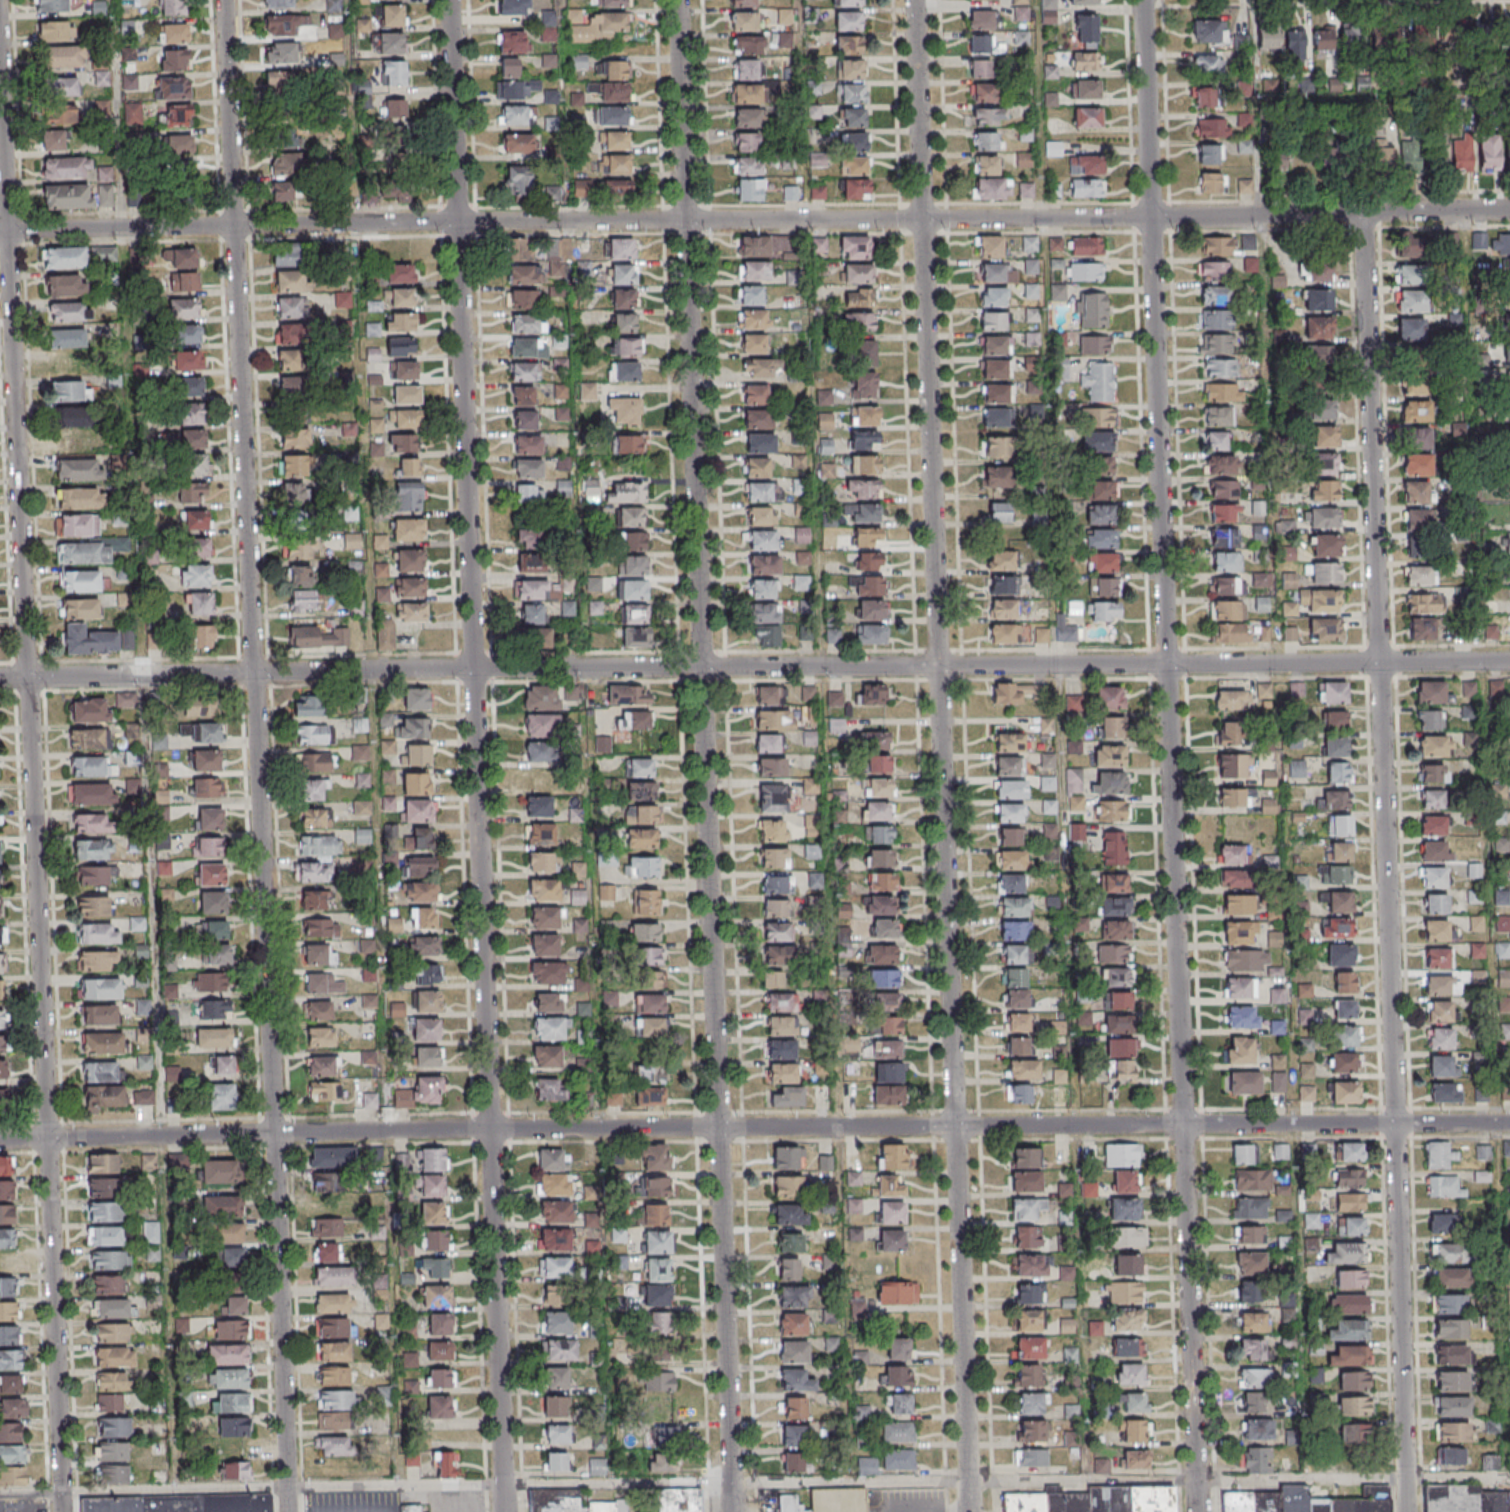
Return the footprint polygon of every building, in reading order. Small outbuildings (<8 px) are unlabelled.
[(36,12),(68,12),(68,0),(36,0),(36,12)] [(184,17),(184,0),(161,0),(161,17),(184,17)] [(293,9),(293,0),(263,0),(263,9),(293,9)] [(502,15),(529,15),(529,0),(502,0),(502,15)] [(1013,20),(1029,20),(1029,0),(1013,0),(1013,20)] [(1042,24),(1056,24),(1056,0),(1042,0),(1042,24)] [(405,26),(405,5),(381,5),(381,26),(405,26)] [(615,42),(615,32),(628,31),(627,12),(584,12),(584,10),(568,10),(568,43),(615,42)] [(970,29),(994,29),(994,10),(970,10),(970,29)] [(730,30),(757,30),(757,11),(730,11),(730,30)] [(861,11),(835,11),(835,30),(861,30),(861,11)] [(1072,47),(1097,47),(1097,15),(1072,15),(1072,47)] [(265,17),(265,37),(305,37),(305,16),(265,17)] [(1225,43),(1225,21),(1193,21),(1193,42),(1225,43)] [(74,22),(37,22),(37,41),(74,41),(74,22)] [(1341,42),(1360,42),(1360,24),(1341,24),(1341,42)] [(187,44),(187,25),(160,26),(160,45),(187,44)] [(1409,25),(1409,50),(1436,50),(1436,25),(1409,25)] [(1399,51),(1399,27),(1374,27),(1374,51),(1399,51)] [(1279,52),(1279,29),(1258,29),(1258,52),(1279,52)] [(1314,29),(1314,51),(1333,51),(1333,29),(1314,29)] [(1482,47),(1482,30),(1441,29),(1441,46),(1482,47)] [(1286,30),(1286,54),(1305,54),(1305,30),(1286,30)] [(499,31),(499,52),(525,52),(525,31),(499,31)] [(403,32),(378,32),(378,54),(403,54),(403,32)] [(990,35),(969,35),(969,53),(990,53),(990,35)] [(733,54),(764,54),(764,36),(733,36),(733,54)] [(862,36),(835,36),(835,54),(862,54),(862,36)] [(1234,48),(1242,49),(1244,37),(1236,36),(1234,48)] [(307,46),(270,47),(270,66),(274,66),(275,117),(273,117),(273,135),(289,135),(289,109),(304,109),(304,67),(307,67),(307,46)] [(83,68),(83,48),(46,48),(46,68),(83,68)] [(161,51),(161,71),(188,71),(188,51),(161,51)] [(1072,70),(1099,70),(1099,52),(1072,52),(1072,70)] [(1194,71),(1221,71),(1221,57),(1194,57),(1194,71)] [(540,80),(519,80),(519,58),(499,58),(499,99),(528,99),(528,90),(540,90),(540,80)] [(733,79),(762,79),(762,59),(733,59),(733,79)] [(864,59),(837,59),(837,78),(864,78),(864,59)] [(970,77),(990,77),(990,59),(970,59),(970,77)] [(408,84),(408,60),(381,60),(381,84),(408,84)] [(627,79),(627,60),(606,60),(606,79),(627,79)] [(96,87),(108,87),(108,73),(96,73),(96,87)] [(190,77),(158,77),(158,99),(190,99),(190,77)] [(78,79),(46,79),(46,97),(78,97),(78,79)] [(1100,99),(1100,80),(1080,80),(1080,99),(1100,99)] [(631,82),(592,82),(592,92),(600,92),(600,101),(631,101),(631,82)] [(970,101),(998,101),(998,83),(970,83),(970,101)] [(762,84),(731,84),(731,103),(762,103),(762,84)] [(837,84),(837,102),(865,102),(865,84),(837,84)] [(1221,107),(1221,88),(1193,88),(1193,107),(1221,107)] [(379,116),(406,116),(406,100),(379,100),(379,116)] [(42,105),(42,124),(76,124),(76,105),(42,105)] [(192,105),(165,105),(165,125),(192,125),(192,105)] [(499,106),(499,125),(534,125),(534,106),(499,106)] [(629,107),(595,107),(595,126),(629,126),(629,107)] [(973,107),(973,125),(1005,125),(1005,107),(973,107)] [(1075,108),(1075,128),(1101,128),(1101,108),(1075,108)] [(762,127),(762,109),(733,109),(733,127),(762,127)] [(866,109),(843,109),(843,127),(866,127),(866,109)] [(1229,137),(1229,119),(1197,119),(1197,137),(1229,137)] [(388,144),(400,145),(402,130),(389,129),(388,144)] [(42,150),(65,150),(65,131),(42,131),(42,150)] [(629,131),(597,131),(597,150),(629,150),(629,131)] [(974,150),(1001,150),(1001,131),(974,131),(974,150)] [(759,132),(735,132),(735,152),(759,152),(759,132)] [(869,151),(869,133),(842,133),(842,151),(869,151)] [(533,134),(503,134),(503,154),(533,154),(533,134)] [(194,154),(194,135),(164,135),(164,154),(194,154)] [(1480,138),(1480,170),(1499,170),(1499,138),(1480,138)] [(1238,153),(1251,153),(1251,141),(1238,141),(1238,153)] [(1222,145),(1198,145),(1198,164),(1222,164),(1222,145)] [(1446,146),(1402,146),(1401,168),(1425,168),(1425,172),(1446,172),(1446,146)] [(1453,170),(1473,170),(1473,147),(1453,147),(1453,170)] [(1378,162),(1388,159),(1385,150),(1375,153),(1378,162)] [(1287,152),(1273,152),(1273,169),(1287,169),(1287,152)] [(630,155),(599,155),(599,173),(630,173),(630,155)] [(1103,174),(1103,155),(1069,155),(1069,174),(1103,174)] [(300,177),(300,156),(271,156),(271,177),(300,177)] [(762,156),(735,156),(735,175),(762,175),(762,156)] [(998,156),(974,156),(974,175),(998,175),(998,156)] [(42,179),(92,177),(91,157),(41,158),(42,179)] [(869,157),(840,157),(840,175),(869,175),(869,157)] [(531,167),(507,167),(507,196),(531,196),(531,167)] [(112,168),(98,168),(98,182),(112,182),(112,168)] [(1199,192),(1226,192),(1226,173),(1199,173),(1199,192)] [(409,178),(380,178),(380,199),(409,199),(409,178)] [(1010,199),(1010,178),(974,178),(974,199),(1010,199)] [(765,201),(765,179),(737,179),(737,201),(765,201)] [(838,199),(869,199),(869,179),(838,179),(838,199)] [(1104,179),(1070,179),(1070,197),(1104,197),(1104,179)] [(1252,179),(1238,179),(1238,192),(1252,192),(1252,179)] [(602,195),(633,195),(633,180),(602,180),(602,195)] [(573,182),(573,197),(591,197),(591,182),(573,182)] [(1032,183),(1020,183),(1020,197),(1032,197),(1032,183)] [(43,185),(44,209),(114,207),(113,185),(98,185),(98,196),(90,196),(90,184),(43,185)] [(293,184),(270,185),(271,204),(294,202),(293,184)] [(1494,254),(1509,254),(1509,234),(1494,233),(1494,254)] [(1445,252),(1458,250),(1456,235),(1443,237),(1445,252)] [(840,236),(840,258),(871,258),(871,236),(840,236)] [(1037,236),(1024,236),(1024,251),(1037,251),(1037,236)] [(1103,254),(1102,236),(1070,238),(1071,255),(1103,254)] [(1424,257),(1424,236),(1396,236),(1396,257),(1424,257)] [(1000,237),(1000,256),(976,256),(976,238),(1000,237)] [(1202,237),(1202,255),(1232,255),(1232,237),(1202,237)] [(739,238),(767,238),(767,257),(739,257),(739,238)] [(810,239),(825,239),(825,252),(810,253),(810,239)] [(414,282),(414,263),(411,263),(411,240),(385,240),(385,282),(414,282)] [(635,259),(635,242),(609,242),(609,259),(635,259)] [(306,266),(306,247),(274,247),(274,266),(306,266)] [(86,268),(86,248),(43,248),(43,268),(86,268)] [(115,248),(92,248),(92,262),(115,262),(115,248)] [(171,250),(194,250),(194,268),(171,268),(171,250)] [(1026,273),(1037,273),(1037,260),(1026,260),(1026,273)] [(1198,261),(1198,279),(1228,279),(1228,261),(1198,261)] [(741,263),(767,262),(767,281),(741,281),(741,263)] [(810,262),(824,262),(824,276),(810,276),(810,262)] [(1069,281),(1103,281),(1103,262),(1069,262),(1069,281)] [(550,275),(562,275),(562,263),(550,263),(550,275)] [(1303,281),(1333,281),(1333,263),(1303,263),(1303,281)] [(636,264),(611,264),(611,283),(636,283),(636,264)] [(866,265),(866,284),(842,284),(842,265),(866,265)] [(1002,265),(1002,283),(978,284),(978,265),(1002,265)] [(1427,265),(1398,265),(1398,283),(1427,283),(1427,265)] [(333,267),(347,267),(347,281),(333,281),(333,267)] [(507,267),(533,267),(533,285),(507,285),(507,267)] [(783,271),(798,271),(798,285),(783,285),(783,271)] [(311,281),(304,281),(304,272),(276,272),(276,292),(311,292),(311,281)] [(173,273),(196,273),(196,292),(173,292),(173,273)] [(363,274),(377,274),(377,287),(363,288),(363,274)] [(86,296),(86,275),(46,275),(46,296),(86,296)] [(1051,300),(1066,300),(1066,283),(1051,283),(1051,300)] [(1230,304),(1230,285),(1200,285),(1200,304),(1230,304)] [(739,287),(761,287),(761,306),(739,306),(739,287)] [(387,288),(387,306),(415,306),(415,288),(387,288)] [(1002,288),(1002,307),(979,307),(978,289),(1002,288)] [(636,307),(636,289),(612,289),(612,307),(636,307)] [(875,289),(845,289),(845,306),(875,306),(875,289)] [(1331,289),(1306,289),(1306,310),(1331,310),(1331,289)] [(1397,312),(1426,312),(1426,290),(1397,290),(1397,312)] [(509,291),(535,291),(535,309),(509,309),(509,291)] [(1107,292),(1076,292),(1076,327),(1107,327),(1107,292)] [(332,293),(347,293),(347,307),(333,307),(332,293)] [(309,317),(309,298),(277,298),(277,317),(309,317)] [(167,300),(196,300),(196,319),(167,319),(167,300)] [(90,322),(90,303),(49,303),(49,322),(90,322)] [(1039,308),(1026,308),(1026,321),(1039,321),(1039,308)] [(1219,329),(1219,310),(1202,310),(1202,329),(1219,329)] [(740,311),(762,311),(762,330),(740,330),(740,311)] [(416,313),(385,313),(385,332),(416,332),(416,313)] [(636,313),(612,313),(612,332),(636,332),(636,313)] [(870,313),(870,331),(846,332),(846,313),(870,313)] [(1002,313),(1003,331),(979,332),(978,313),(1002,313)] [(510,316),(535,315),(535,334),(510,334),(510,316)] [(1306,316),(1306,337),(1333,337),(1333,316),(1306,316)] [(1398,339),(1424,339),(1424,318),(1398,318),(1398,339)] [(335,321),(350,321),(350,335),(335,335),(335,321)] [(276,344),(303,344),(303,324),(276,324),(276,344)] [(363,324),(377,324),(378,338),(363,338),(363,324)] [(174,326),(196,326),(197,344),(174,344),(174,326)] [(49,329),(49,347),(85,347),(85,329),(49,329)] [(1064,332),(1053,332),(1053,347),(1064,347),(1064,332)] [(741,335),(763,335),(763,354),(741,354),(741,335)] [(1080,354),(1111,354),(1111,335),(1080,335),(1080,354)] [(1218,335),(1199,335),(1199,354),(1231,354),(1231,342),(1218,342),(1218,335)] [(550,336),(565,336),(565,349),(550,349),(550,336)] [(609,356),(642,356),(642,337),(609,337),(609,356)] [(1003,337),(1003,355),(979,356),(979,337),(1003,337)] [(415,338),(387,338),(387,355),(415,355),(415,338)] [(510,340),(533,339),(533,358),(508,358),(508,346),(510,346),(510,340)] [(856,340),(856,365),(875,365),(875,340),(856,340)] [(1308,345),(1308,371),(1333,371),(1333,345),(1308,345)] [(336,346),(351,346),(351,360),(336,360),(336,346)] [(363,349),(378,349),(378,362),(363,363),(363,349)] [(278,370),(301,370),(301,350),(278,350),(278,370)] [(1403,350),(1402,362),(1422,364),(1423,352),(1403,350)] [(173,352),(196,352),(196,370),(173,370),(173,352)] [(1039,370),(1039,356),(1026,356),(1026,370),(1039,370)] [(551,359),(565,359),(565,373),(551,373),(551,359)] [(744,377),(779,377),(779,359),(744,359),(744,377)] [(1235,359),(1204,359),(1204,377),(1235,377),(1235,359)] [(387,362),(415,361),(416,374),(415,374),(415,380),(387,381),(387,362)] [(1004,361),(1004,379),(980,380),(980,361),(1004,361)] [(510,363),(532,363),(532,382),(508,382),(508,370),(510,370),(510,363)] [(636,363),(637,382),(613,382),(613,364),(636,363)] [(1114,402),(1114,363),(1089,363),(1089,375),(1080,375),(1080,388),(1089,387),(1089,402),(1114,402)] [(336,372),(351,372),(351,385),(337,386),(336,372)] [(874,373),(874,391),(850,392),(850,373),(874,373)] [(1434,375),(1402,375),(1402,395),(1434,395),(1434,375)] [(177,378),(200,378),(200,396),(177,397),(177,378)] [(282,378),(282,419),(308,419),(308,378),(282,378)] [(51,381),(51,402),(83,402),(83,381),(51,381)] [(578,384),(592,383),(593,397),(578,397),(578,384)] [(1243,384),(1205,384),(1205,401),(1243,401),(1243,384)] [(551,385),(565,385),(565,399),(551,399),(551,385)] [(1005,385),(1006,404),(982,404),(981,386),(1005,385)] [(513,386),(513,406),(535,406),(535,386),(513,386)] [(743,386),(765,386),(765,405),(744,405),(743,386)] [(391,387),(417,387),(417,405),(391,405),(391,387)] [(815,392),(830,392),(830,405),(816,405),(815,392)] [(1336,418),(1336,393),(1314,393),(1314,418),(1336,418)] [(639,399),(639,415),(636,415),(636,426),(623,427),(623,423),(612,423),(612,410),(606,410),(605,399),(639,399)] [(1430,422),(1430,403),(1402,403),(1402,422),(1430,422)] [(203,405),(180,405),(180,425),(203,425),(203,405)] [(1230,406),(1204,406),(1204,425),(1230,425),(1230,406)] [(89,427),(89,408),(52,408),(52,427),(89,427)] [(552,408),(567,408),(567,421),(552,422),(552,408)] [(876,408),(876,426),(852,427),(852,408),(876,408)] [(1081,408),(1081,427),(1114,427),(1114,408),(1081,408)] [(1005,409),(1006,428),(982,428),(981,410),(1005,409)] [(388,411),(418,410),(418,423),(417,423),(417,428),(393,429),(393,425),(388,425),(388,411)] [(535,429),(535,410),(513,410),(513,429),(535,429)] [(744,411),(766,411),(766,430),(744,430),(744,411)] [(816,417),(831,417),(831,430),(816,430),(816,417)] [(367,420),(381,419),(381,433),(367,433),(367,420)] [(340,424),(354,423),(355,437),(340,437),(340,424)] [(1312,448),(1339,448),(1339,427),(1312,427),(1312,448)] [(1431,449),(1431,429),(1405,429),(1405,449),(1431,449)] [(179,430),(202,430),(202,449),(180,449),(179,430)] [(282,430),(282,448),(309,448),(309,430),(282,430)] [(790,432),(804,431),(804,445),(790,445),(790,432)] [(875,432),(875,444),(866,444),(866,450),(849,451),(848,432),(875,432)] [(1113,432),(1083,432),(1083,451),(1113,451),(1113,432)] [(1227,432),(1204,432),(1204,449),(1227,449),(1227,432)] [(745,435),(773,435),(773,454),(745,454),(745,435)] [(417,436),(390,436),(390,453),(417,453),(417,436)] [(639,436),(639,454),(615,455),(615,436),(639,436)] [(513,437),(539,437),(539,455),(513,455),(513,437)] [(1007,439),(1007,458),(984,458),(983,440),(1007,439)] [(367,444),(382,444),(382,457),(367,457),(367,444)] [(341,450),(356,450),(356,464),(342,464),(341,450)] [(1338,454),(1312,454),(1312,474),(1338,474),(1338,454)] [(208,455),(181,455),(181,476),(208,476),(208,455)] [(1432,455),(1404,455),(1404,475),(1432,475),(1432,455)] [(279,475),(312,475),(312,456),(279,456),(279,475)] [(790,456),(805,456),(805,469),(790,469),(790,456)] [(877,456),(877,475),(854,475),(853,457),(877,456)] [(1113,473),(1113,456),(1085,456),(1085,473),(1113,473)] [(1239,456),(1207,456),(1207,473),(1239,473),(1239,456)] [(554,457),(568,457),(568,471),(554,471),(554,457)] [(397,459),(397,478),(421,478),(421,459),(397,459)] [(745,459),(767,459),(767,478),(745,478),(745,459)] [(56,461),(94,460),(94,470),(102,470),(102,481),(56,482),(56,461)] [(513,461),(540,461),(540,479),(513,479),(513,461)] [(818,465),(833,465),(833,478),(818,478),(818,465)] [(1007,467),(1007,488),(982,489),(982,468),(1007,467)] [(791,480),(806,480),(806,494),(791,494),(791,480)] [(554,481),(569,481),(569,495),(554,495),(554,481)] [(582,481),(596,481),(596,495),(582,495),(582,481)] [(876,481),(876,500),(852,500),(852,482),(876,481)] [(1084,481),(1084,498),(1115,498),(1115,481),(1084,481)] [(1237,481),(1210,481),(1210,497),(1237,497),(1237,481)] [(1338,500),(1338,481),(1309,481),(1309,500),(1338,500)] [(1432,502),(1432,481),(1404,481),(1404,502),(1432,502)] [(280,482),(280,502),(309,502),(309,482),(280,482)] [(179,502),(207,502),(207,483),(179,483),(179,502)] [(515,484),(515,502),(542,502),(542,484),(515,484)] [(641,484),(641,503),(617,503),(617,485),(641,484)] [(745,484),(770,484),(770,502),(746,503),(745,484)] [(394,489),(421,488),(421,500),(419,500),(419,511),(394,511),(394,489)] [(57,489),(95,489),(95,494),(102,494),(103,510),(57,511),(57,489)] [(1010,522),(1010,502),(987,502),(987,522),(1010,522)] [(791,504),(806,504),(806,517),(791,517),(791,504)] [(1087,523),(1114,523),(1114,504),(1087,504),(1087,523)] [(1239,504),(1210,504),(1210,522),(1239,522),(1239,504)] [(582,505),(596,505),(596,519),(582,519),(582,505)] [(876,505),(877,523),(850,524),(850,515),(841,516),(841,505),(876,505)] [(341,507),(355,507),(356,521),(341,521),(341,507)] [(1305,527),(1338,527),(1338,507),(1305,507),(1305,527)] [(746,508),(768,508),(768,527),(746,527),(746,508)] [(641,509),(641,527),(617,528),(617,509),(641,509)] [(1405,509),(1405,530),(1429,530),(1429,509),(1405,509)] [(183,512),(205,512),(206,530),(183,531),(183,512)] [(99,536),(99,514),(55,514),(56,536),(99,536)] [(393,520),(420,520),(420,531),(417,531),(418,542),(393,543),(393,520)] [(881,528),(852,528),(852,546),(881,546),(881,528)] [(542,549),(542,529),(517,529),(517,549),(542,549)] [(792,529),(807,529),(807,542),(792,542),(792,529)] [(1116,529),(1083,529),(1083,547),(1116,547),(1116,529)] [(1238,546),(1238,529),(1212,529),(1212,546),(1238,546)] [(748,532),(770,532),(770,551),(748,551),(748,532)] [(643,533),(643,551),(619,552),(619,533),(643,533)] [(360,549),(360,534),(345,534),(345,549),(360,549)] [(1341,534),(1312,534),(1312,556),(1341,556),(1341,534)] [(371,536),(385,536),(386,550),(371,550),(371,536)] [(318,559),(318,537),(283,537),(283,559),(318,559)] [(1406,557),(1435,557),(1435,538),(1406,538),(1406,557)] [(183,540),(206,539),(206,558),(184,558),(183,540)] [(61,543),(100,542),(100,545),(110,545),(110,562),(61,563),(61,543)] [(394,550),(422,550),(422,562),(419,562),(419,573),(395,573),(394,550)] [(793,552),(808,552),(808,566),(794,566),(793,552)] [(846,552),(846,560),(855,560),(855,570),(882,570),(882,552),(846,552)] [(1012,552),(1012,570),(989,571),(988,552),(1012,552)] [(1213,572),(1240,572),(1240,552),(1213,552),(1213,572)] [(585,553),(599,553),(599,567),(585,567),(585,553)] [(1087,572),(1116,572),(1116,553),(1087,553),(1087,572)] [(518,556),(518,573),(545,573),(545,556),(518,556)] [(749,557),(777,556),(777,575),(750,576),(749,557)] [(644,557),(644,576),(621,576),(620,558),(644,557)] [(1306,563),(1306,573),(1312,573),(1311,582),(1341,583),(1341,563),(1306,563)] [(372,564),(387,564),(387,577),(372,578),(372,564)] [(1406,584),(1432,584),(1432,565),(1406,565),(1406,584)] [(313,587),(313,567),(289,566),(288,587),(313,587)] [(184,569),(206,568),(207,587),(184,587),(184,569)] [(63,571),(99,571),(99,590),(63,591),(63,571)] [(1295,574),(1283,574),(1283,588),(1296,587),(1295,574)] [(791,577),(808,577),(807,591),(791,591),(791,577)] [(1010,577),(1010,595),(987,596),(986,577),(1010,577)] [(557,578),(572,578),(572,592),(558,592),(557,578)] [(585,578),(599,578),(599,592),(585,592),(585,578)] [(880,578),(880,596),(857,597),(856,578),(880,578)] [(1090,578),(1090,596),(1117,596),(1117,578),(1090,578)] [(1238,578),(1210,578),(1210,595),(1238,595),(1238,578)] [(392,580),(423,579),(423,592),(422,592),(422,597),(398,598),(398,594),(393,594),(392,580)] [(749,581),(771,581),(771,600),(750,600),(749,581)] [(511,582),(545,582),(545,591),(540,591),(540,600),(515,600),(515,594),(511,594),(511,582)] [(643,582),(644,600),(620,601),(620,582),(643,582)] [(373,589),(388,589),(388,603),(373,603),(373,589)] [(1308,611),(1340,611),(1341,590),(1298,590),(1298,604),(1284,603),(1283,614),(1296,615),(1297,605),(1308,605),(1308,611)] [(290,591),(290,610),(318,610),(318,591),(290,591)] [(1439,593),(1407,593),(1407,613),(1439,613),(1439,593)] [(187,594),(210,594),(210,612),(188,613),(187,594)] [(64,599),(100,598),(100,618),(64,618),(64,599)] [(797,601),(812,601),(812,614),(797,615),(797,601)] [(881,601),(881,620),(857,620),(857,602),(881,601)] [(1013,601),(1013,619),(990,619),(989,601),(1013,601)] [(1120,620),(1120,601),(1090,601),(1091,620),(1120,620)] [(1245,619),(1245,601),(1212,601),(1212,619),(1245,619)] [(347,603),(361,602),(362,616),(347,616),(347,603)] [(558,603),(573,602),(573,616),(559,616),(558,603)] [(586,602),(601,602),(601,616),(586,616),(586,602)] [(777,623),(779,606),(754,603),(752,620),(777,623)] [(394,605),(424,604),(425,616),(424,616),(424,622),(399,623),(399,619),(395,619),(394,605)] [(620,623),(648,623),(648,604),(620,604),(620,623)] [(520,606),(540,606),(540,625),(520,625),(520,606)] [(823,611),(838,611),(838,624),(823,625),(823,611)] [(1056,613),(1056,640),(1078,640),(1078,625),(1064,625),(1064,613),(1056,613)] [(1409,639),(1436,639),(1436,617),(1409,617),(1409,639)] [(1341,618),(1309,618),(1309,639),(1341,639),(1341,618)] [(376,620),(376,650),(395,650),(395,620),(376,620)] [(85,632),(85,622),(64,622),(64,653),(120,653),(120,632),(85,632)] [(1212,641),(1250,641),(1250,624),(1212,624),(1212,641)] [(214,647),(214,625),(194,625),(195,647),(214,647)] [(1012,625),(1012,644),(989,644),(988,626),(1012,625)] [(121,626),(121,649),(133,649),(133,626),(121,626)] [(289,647),(350,646),(350,627),(331,628),(331,635),(319,635),(319,626),(289,627),(289,647)] [(882,626),(882,645),(858,645),(858,627),(882,626)] [(779,627),(758,627),(758,646),(779,646),(779,627)] [(623,647),(651,647),(651,628),(623,628),(623,647)] [(797,628),(811,628),(812,641),(797,641),(797,628)] [(1048,628),(1035,628),(1035,642),(1048,642),(1048,628)] [(1297,639),(1295,628),(1285,629),(1287,640),(1297,639)] [(521,630),(547,630),(547,648),(521,648),(521,630)] [(824,631),(839,631),(839,644),(824,644),(824,631)] [(560,634),(574,633),(574,647),(560,647),(560,634)] [(1444,681),(1416,681),(1416,703),(1444,703),(1444,681)] [(1347,682),(1318,682),(1318,703),(1347,703),(1347,682)] [(1020,683),(993,683),(992,703),(1019,703),(1020,683)] [(884,684),(861,684),(861,694),(856,694),(856,705),(884,705),(884,684)] [(755,704),(784,704),(784,685),(755,685),(755,704)] [(524,709),(559,709),(559,686),(524,686),(524,709)] [(650,686),(608,686),(608,704),(650,704),(650,686)] [(802,686),(802,701),(815,701),(815,686),(802,686)] [(1125,708),(1125,686),(1097,686),(1097,708),(1125,708)] [(431,688),(405,688),(405,709),(431,709),(431,688)] [(1246,709),(1246,690),(1216,690),(1216,709),(1246,709)] [(842,692),(828,692),(828,706),(842,706),(842,692)] [(135,706),(135,694),(117,694),(117,706),(135,706)] [(323,716),(323,696),(294,696),(294,716),(323,716)] [(115,720),(114,709),(106,709),(106,698),(70,699),(71,722),(115,720)] [(216,698),(183,698),(183,716),(216,716),(216,698)] [(1443,709),(1418,709),(1418,729),(1443,729),(1443,709)] [(793,710),(755,710),(755,729),(793,729),(793,710)] [(613,711),(613,729),(650,729),(650,711),(613,711)] [(1347,728),(1347,711),(1325,711),(1325,728),(1347,728)] [(558,713),(526,713),(526,736),(558,736),(558,713)] [(1125,716),(1100,716),(1100,737),(1125,737),(1125,716)] [(1039,732),(1054,732),(1054,717),(1039,717),(1039,732)] [(395,728),(395,737),(428,737),(428,718),(401,718),(401,728),(395,728)] [(1217,745),(1239,745),(1239,722),(1217,722),(1217,745)] [(124,724),(125,737),(137,736),(137,724),(124,724)] [(221,743),(221,724),(180,724),(180,734),(191,734),(191,743),(221,743)] [(329,725),(297,725),(297,743),(329,743),(329,725)] [(71,729),(101,728),(102,747),(72,748),(71,729)] [(889,732),(858,732),(858,747),(889,747),(889,732)] [(1023,732),(995,732),(995,750),(1023,750),(1023,732)] [(754,734),(754,752),(779,752),(779,734),(754,734)] [(1453,735),(1419,735),(1419,756),(1453,756),(1453,735)] [(1347,737),(1325,737),(1325,756),(1347,756),(1347,737)] [(394,742),(382,741),(380,751),(392,753),(394,742)] [(549,741),(526,741),(526,761),(549,761),(549,741)] [(401,764),(431,764),(431,744),(401,744),(401,764)] [(368,760),(368,745),(352,745),(352,760),(368,760)] [(1125,745),(1095,745),(1095,766),(1125,766),(1125,745)] [(139,764),(138,750),(125,751),(126,765),(139,764)] [(192,771),(221,771),(221,750),(192,750),(192,771)] [(302,753),(302,771),(334,771),(334,753),(302,753)] [(1042,768),(1054,768),(1054,753),(1042,753),(1042,768)] [(1246,754),(1218,754),(1218,777),(1246,777),(1246,754)] [(891,755),(867,755),(867,772),(891,772),(891,755)] [(73,757),(103,756),(104,775),(73,776),(73,757)] [(1023,756),(996,756),(996,774),(1023,774),(1023,756)] [(653,777),(653,758),(626,758),(626,777),(653,777)] [(758,758),(758,775),(789,776),(789,758),(758,758)] [(1305,760),(1289,760),(1289,779),(1305,779),(1305,760)] [(1328,782),(1349,782),(1349,762),(1328,762),(1328,782)] [(1418,782),(1448,782),(1448,764),(1418,764),(1418,782)] [(1067,767),(1067,792),(1081,792),(1081,767),(1067,767)] [(403,793),(431,793),(431,773),(403,773),(403,793)] [(1127,773),(1097,773),(1097,793),(1127,793),(1127,773)] [(1054,789),(1054,776),(1041,776),(1041,789),(1054,789)] [(819,797),(819,777),(803,777),(803,797),(819,797)] [(192,796),(222,796),(222,778),(192,778),(192,796)] [(893,797),(893,778),(864,778),(864,797),(893,797)] [(126,793),(138,793),(138,779),(126,779),(126,793)] [(300,800),(323,800),(323,779),(300,779),(300,800)] [(996,798),(1026,798),(1026,780),(996,780),(996,798)] [(654,800),(654,782),(627,782),(627,800),(654,800)] [(72,784),(110,783),(110,804),(72,804),(72,784)] [(784,812),(784,784),(759,784),(759,812),(784,812)] [(1249,806),(1249,788),(1219,788),(1219,806),(1249,806)] [(1443,789),(1421,789),(1421,807),(1443,807),(1443,789)] [(1323,808),(1350,808),(1350,791),(1323,791),(1323,808)] [(526,816),(551,816),(551,796),(526,796),(526,816)] [(1083,796),(1070,796),(1070,809),(1083,809),(1083,796)] [(395,797),(385,797),(385,807),(395,807),(395,797)] [(403,821),(435,821),(435,799),(403,799),(403,821)] [(1043,812),(1055,812),(1055,800),(1043,800),(1043,812)] [(1095,821),(1125,821),(1125,800),(1095,800),(1095,821)] [(370,813),(370,801),(354,801),(354,813),(370,813)] [(862,820),(893,820),(893,801),(862,801),(862,820)] [(1024,821),(1024,803),(996,803),(996,821),(1024,821)] [(657,823),(657,806),(636,806),(636,823),(657,823)] [(223,829),(223,808),(195,808),(195,829),(223,829)] [(301,827),(327,827),(327,808),(301,808),(301,827)] [(74,813),(105,813),(105,832),(75,832),(74,813)] [(1352,814),(1329,814),(1329,835),(1352,835),(1352,814)] [(1446,834),(1446,816),(1421,816),(1421,834),(1446,834)] [(759,819),(759,840),(785,840),(785,819),(759,819)] [(554,845),(554,823),(526,823),(526,845),(554,845)] [(1073,841),(1083,839),(1080,823),(1070,825),(1073,841)] [(894,842),(894,826),(866,826),(866,842),(894,842)] [(433,849),(433,828),(412,828),(412,849),(433,849)] [(627,848),(656,848),(656,828),(627,828),(627,848)] [(1023,828),(999,828),(999,845),(1023,845),(1023,828)] [(370,842),(370,829),(356,829),(356,842),(370,842)] [(1103,864),(1126,864),(1126,832),(1103,832),(1103,864)] [(340,855),(340,835),(298,835),(298,855),(340,855)] [(192,837),(192,856),(222,856),(222,837),(192,837)] [(74,840),(104,839),(105,858),(74,859),(74,840)] [(1421,861),(1452,861),(1452,850),(1447,850),(1447,841),(1421,841),(1421,861)] [(1329,842),(1329,860),(1353,860),(1353,842),(1329,842)] [(804,858),(820,858),(820,844),(804,844),(804,858)] [(1248,864),(1248,846),(1221,846),(1221,864),(1248,864)] [(759,867),(788,867),(788,848),(759,848),(759,867)] [(894,866),(894,849),(866,849),(866,866),(894,866)] [(1026,850),(996,850),(996,868),(1026,868),(1026,850)] [(560,852),(528,852),(528,871),(560,871),(560,852)] [(401,876),(433,876),(433,856),(401,856),(401,876)] [(657,857),(626,857),(626,877),(657,877),(657,857)] [(331,862),(298,862),(298,882),(331,882),(331,862)] [(226,863),(195,863),(195,885),(226,885),(226,863)] [(78,866),(109,865),(109,884),(79,885),(78,866)] [(1352,883),(1352,865),(1319,865),(1319,883),(1352,883)] [(1421,887),(1447,887),(1447,867),(1421,867),(1421,887)] [(1253,887),(1253,871),(1221,871),(1221,887),(1253,887)] [(808,872),(808,888),(823,888),(823,872),(808,872)] [(869,889),(895,889),(895,873),(869,873),(869,889)] [(1127,891),(1127,873),(1103,873),(1103,891),(1127,891)] [(1025,874),(998,874),(998,892),(1025,892),(1025,874)] [(762,893),(792,893),(792,876),(762,876),(762,893)] [(1306,888),(1306,876),(1297,876),(1297,888),(1306,888)] [(559,901),(559,879),(529,879),(529,901),(559,901)] [(405,900),(437,900),(437,882),(405,882),(405,900)] [(658,889),(632,889),(632,914),(658,914),(658,889)] [(305,909),(329,909),(329,890),(305,890),(305,909)] [(584,890),(570,890),(570,903),(584,903),(584,890)] [(200,912),(227,912),(227,891),(200,891),(200,912)] [(1353,912),(1353,891),(1322,891),(1322,901),(1328,901),(1328,912),(1353,912)] [(1448,894),(1425,894),(1425,912),(1448,912),(1448,894)] [(78,896),(109,895),(109,914),(79,915),(78,896)] [(894,896),(866,896),(866,913),(894,913),(894,896)] [(1254,896),(1223,896),(1223,913),(1254,913),(1254,896)] [(1030,897),(1000,897),(1000,915),(1030,915),(1030,897)] [(1130,897),(1102,897),(1102,914),(1130,914),(1130,897)] [(762,916),(791,916),(791,900),(762,900),(762,916)] [(436,907),(411,907),(411,928),(436,928),(436,907)] [(560,928),(560,907),(531,907),(531,928),(560,928)] [(1496,916),(1496,931),(1509,931),(1509,916),(1496,916)] [(339,936),(339,918),(304,918),(305,937),(339,936)] [(1353,936),(1353,918),(1322,918),(1322,936),(1353,936)] [(897,937),(897,919),(869,919),(869,937),(897,937)] [(1449,920),(1424,920),(1424,940),(1449,940),(1449,920)] [(200,938),(228,938),(228,921),(200,921),(200,938)] [(1001,938),(1030,938),(1030,921),(1001,921),(1001,938)] [(1130,938),(1130,921),(1102,921),(1102,938),(1130,938)] [(1251,921),(1224,921),(1224,943),(1251,943),(1251,921)] [(761,940),(791,940),(791,922),(761,922),(761,940)] [(78,923),(78,943),(118,943),(118,923),(78,923)] [(659,940),(659,924),(631,924),(631,940),(659,940)] [(8,944),(0,944),(0,926),(7,926),(8,944)] [(532,955),(559,955),(559,935),(532,935),(532,955)] [(441,936),(412,936),(412,956),(441,956),(441,936)] [(230,944),(203,944),(203,964),(230,964),(230,944)] [(327,944),(304,944),(304,963),(327,963),(327,944)] [(897,944),(865,944),(865,963),(897,963),(897,944)] [(1026,944),(1001,944),(1001,963),(1026,963),(1026,944)] [(1131,944),(1099,944),(1099,961),(1131,961),(1131,944)] [(1355,944),(1328,944),(1328,965),(1355,965),(1355,944)] [(762,946),(762,964),(794,964),(794,946),(762,946)] [(636,964),(663,964),(663,948),(636,948),(636,964)] [(1226,970),(1269,970),(1269,950),(1226,949),(1226,970)] [(1451,949),(1424,949),(1424,967),(1451,967),(1451,949)] [(79,952),(109,951),(110,970),(80,971),(79,952)] [(532,984),(567,984),(567,961),(532,961),(532,984)] [(439,964),(416,964),(416,984),(439,984),(439,964)] [(1131,967),(1105,967),(1105,986),(1131,986),(1131,967)] [(1002,968),(1002,987),(1026,987),(1026,968),(1002,968)] [(870,986),(897,986),(897,969),(870,969),(870,986)] [(636,988),(663,988),(663,970),(636,970),(636,988)] [(762,987),(784,987),(784,972),(762,972),(762,987)] [(1335,972),(1335,992),(1355,992),(1355,972),(1335,972)] [(227,973),(195,973),(195,992),(227,992),(227,973)] [(305,993),(345,993),(345,981),(336,981),(336,973),(305,973),(305,993)] [(1461,994),(1461,976),(1425,976),(1425,994),(1461,994)] [(1256,997),(1256,977),(1225,977),(1225,997),(1256,997)] [(588,991),(588,978),(575,978),(575,991),(588,991)] [(84,979),(114,979),(114,998),(84,998),(84,979)] [(1311,996),(1311,985),(1298,984),(1298,996),(1311,996)] [(1271,1002),(1284,1002),(1284,988),(1271,988),(1271,1002)] [(1005,990),(1005,1007),(1028,1007),(1028,990),(1005,990)] [(441,991),(415,991),(415,1013),(441,1013),(441,991)] [(899,1010),(899,991),(873,991),(873,1010),(899,1010)] [(1132,1008),(1132,992),(1103,992),(1103,1008),(1132,1008)] [(535,1011),(565,1011),(565,993),(535,993),(535,1011)] [(766,1011),(798,1011),(798,993),(766,993),(766,1011)] [(664,994),(634,994),(634,1013),(664,1013),(664,994)] [(1051,1010),(1062,1010),(1062,998),(1051,998),(1051,1010)] [(1356,1017),(1356,1000),(1335,1000),(1335,1017),(1356,1017)] [(232,1019),(232,1001),(200,1001),(200,1019),(232,1019)] [(332,1001),(307,1001),(307,1019),(332,1019),(332,1001)] [(1427,1021),(1452,1021),(1452,1001),(1427,1001),(1427,1021)] [(589,1015),(588,1003),(576,1004),(577,1016),(589,1015)] [(85,1005),(115,1004),(115,1023),(85,1024),(85,1005)] [(1228,1028),(1259,1028),(1259,1007),(1228,1007),(1228,1028)] [(1029,1012),(1007,1012),(1007,1031),(1029,1031),(1029,1012)] [(1105,1032),(1133,1032),(1133,1014),(1105,1014),(1105,1032)] [(792,1015),(766,1015),(766,1034),(792,1034),(792,1015)] [(872,1016),(872,1034),(901,1034),(901,1016),(872,1016)] [(568,1039),(568,1017),(534,1017),(534,1039),(568,1039)] [(664,1037),(664,1018),(639,1018),(639,1037),(664,1037)] [(439,1019),(413,1019),(413,1041),(439,1041),(439,1019)] [(1358,1046),(1358,1026),(1336,1026),(1336,1046),(1358,1046)] [(1454,1027),(1428,1027),(1428,1049),(1454,1049),(1454,1027)] [(307,1046),(334,1046),(334,1028),(307,1028),(307,1046)] [(233,1048),(233,1030),(202,1030),(202,1048),(233,1048)] [(82,1033),(82,1053),(126,1053),(126,1033),(82,1033)] [(1254,1036),(1227,1036),(1227,1063),(1254,1063),(1254,1036)] [(1029,1037),(1007,1037),(1007,1054),(1029,1054),(1029,1037)] [(1107,1057),(1134,1057),(1134,1038),(1107,1038),(1107,1057)] [(795,1058),(795,1039),(765,1039),(765,1058),(795,1058)] [(900,1057),(900,1039),(873,1039),(873,1057),(900,1057)] [(533,1046),(533,1068),(562,1068),(562,1046),(533,1046)] [(414,1047),(414,1066),(441,1066),(441,1047),(414,1047)] [(1330,1073),(1356,1073),(1356,1053),(1330,1053),(1330,1073)] [(308,1056),(308,1075),(340,1075),(340,1056),(308,1056)] [(1429,1077),(1452,1077),(1452,1056),(1429,1056),(1429,1077)] [(234,1057),(211,1057),(211,1076),(234,1076),(234,1057)] [(1110,1081),(1135,1081),(1135,1059),(1110,1059),(1110,1081)] [(1009,1078),(1039,1078),(1039,1060),(1009,1060),(1009,1078)] [(902,1061),(875,1061),(875,1082),(902,1082),(902,1061)] [(82,1062),(82,1082),(123,1082),(123,1062),(82,1062)] [(798,1063),(765,1063),(765,1083),(798,1083),(798,1063)] [(664,1083),(664,1064),(636,1064),(636,1083),(664,1083)] [(1260,1094),(1260,1072),(1226,1072),(1226,1094),(1260,1094)] [(1272,1072),(1272,1093),(1286,1093),(1286,1072),(1272,1072)] [(442,1103),(442,1077),(414,1077),(414,1103),(442,1103)] [(565,1089),(557,1089),(557,1079),(535,1079),(535,1101),(565,1101),(565,1089)] [(342,1082),(309,1082),(309,1101),(342,1101),(342,1082)] [(1360,1103),(1360,1082),(1332,1082),(1332,1103),(1360,1103)] [(1036,1083),(1006,1083),(1006,1102),(1036,1102),(1036,1083)] [(1461,1102),(1461,1083),(1431,1083),(1431,1102),(1461,1102)] [(209,1085),(209,1111),(233,1111),(233,1085),(209,1085)] [(873,1085),(873,1104),(903,1104),(903,1085),(873,1085)] [(126,1108),(126,1086),(84,1086),(84,1108),(126,1108)] [(803,1086),(769,1086),(769,1105),(803,1105),(803,1086)] [(815,1100),(828,1100),(828,1086),(815,1086),(815,1100)] [(665,1087),(636,1087),(636,1106),(665,1106),(665,1087)] [(1314,1100),(1314,1087),(1300,1087),(1300,1101),(1314,1100)] [(1067,1102),(1067,1088),(1054,1088),(1054,1102),(1067,1102)] [(153,1105),(153,1090),(134,1090),(134,1105),(153,1105)] [(354,1107),(377,1107),(377,1093),(354,1093),(354,1107)] [(1427,1168),(1448,1168),(1448,1159),(1457,1159),(1457,1151),(1449,1151),(1449,1141),(1427,1141),(1427,1168)] [(1362,1142),(1339,1142),(1339,1161),(1362,1161),(1362,1142)] [(642,1143),(642,1170),(669,1170),(669,1143),(642,1143)] [(1104,1166),(1138,1166),(1138,1143),(1104,1143),(1104,1166)] [(1274,1143),(1274,1159),(1289,1159),(1289,1143),(1274,1143)] [(905,1144),(877,1144),(877,1168),(905,1168),(905,1144)] [(1253,1144),(1233,1144),(1233,1163),(1253,1163),(1253,1144)] [(1490,1159),(1490,1146),(1478,1146),(1478,1159),(1490,1159)] [(773,1169),(799,1169),(799,1147),(773,1147),(773,1169)] [(310,1148),(310,1168),(355,1168),(355,1148),(310,1148)] [(447,1148),(417,1148),(417,1170),(447,1170),(447,1148)] [(1037,1148),(1012,1148),(1012,1167),(1037,1167),(1037,1148)] [(539,1170),(565,1170),(565,1149),(539,1149),(539,1170)] [(88,1154),(88,1173),(118,1173),(118,1154),(88,1154)] [(156,1155),(140,1155),(140,1169),(156,1169),(156,1155)] [(13,1156),(0,1156),(0,1176),(13,1176),(13,1156)] [(202,1162),(202,1184),(240,1184),(240,1162),(202,1162)] [(1271,1169),(1235,1169),(1235,1190),(1271,1190),(1271,1169)] [(1335,1186),(1363,1186),(1363,1169),(1335,1169),(1335,1186)] [(1138,1192),(1138,1170),(1114,1170),(1114,1192),(1138,1192)] [(1011,1191),(1040,1191),(1040,1172),(1011,1172),(1011,1191)] [(570,1174),(538,1174),(538,1195),(570,1195),(570,1174)] [(339,1192),(339,1175),(317,1175),(317,1192),(339,1192)] [(419,1175),(419,1197),(444,1197),(444,1175),(419,1175)] [(905,1196),(905,1175),(876,1175),(876,1196),(905,1196)] [(773,1195),(802,1195),(802,1176),(773,1176),(773,1195)] [(1427,1197),(1467,1197),(1467,1187),(1457,1187),(1457,1176),(1427,1176),(1427,1197)] [(669,1196),(669,1177),(639,1177),(639,1196),(669,1196)] [(120,1178),(87,1178),(87,1197),(120,1197),(120,1178)] [(13,1199),(0,1199),(0,1180),(13,1180),(13,1199)] [(1336,1210),(1365,1210),(1365,1193),(1336,1193),(1336,1210)] [(1268,1197),(1234,1197),(1234,1217),(1268,1217),(1268,1197)] [(207,1215),(241,1215),(241,1198),(207,1198),(207,1215)] [(1045,1199),(1012,1199),(1012,1222),(1036,1222),(1036,1210),(1045,1210),(1045,1199)] [(1111,1219),(1139,1219),(1139,1199),(1111,1199),(1111,1219)] [(571,1201),(541,1201),(541,1222),(571,1222),(571,1201)] [(447,1224),(447,1202),(420,1202),(420,1224),(447,1224)] [(905,1202),(878,1202),(878,1223),(905,1223),(905,1202)] [(87,1203),(87,1220),(124,1220),(124,1203),(87,1203)] [(669,1224),(669,1204),(637,1204),(637,1224),(669,1224)] [(15,1205),(0,1205),(0,1225),(15,1225),(15,1205)] [(806,1224),(806,1205),(773,1205),(773,1224),(806,1224)] [(1451,1232),(1451,1213),(1429,1213),(1429,1232),(1451,1232)] [(1319,1228),(1319,1214),(1305,1214),(1305,1228),(1319,1228)] [(1366,1234),(1366,1216),(1338,1216),(1338,1234),(1366,1234)] [(312,1219),(312,1236),(343,1236),(343,1219),(312,1219)] [(244,1224),(213,1224),(213,1242),(244,1242),(244,1224)] [(1261,1225),(1234,1225),(1234,1242),(1261,1242),(1261,1225)] [(87,1245),(123,1245),(123,1226),(87,1226),(87,1245)] [(1015,1227),(1015,1247),(1041,1247),(1041,1227),(1015,1227)] [(1114,1245),(1147,1245),(1147,1227),(1114,1227),(1114,1245)] [(13,1247),(0,1247),(0,1228),(13,1228),(13,1247)] [(147,1243),(158,1242),(156,1228),(145,1229),(147,1243)] [(570,1228),(538,1228),(538,1250),(570,1250),(570,1228)] [(673,1252),(673,1230),(642,1231),(642,1252),(673,1252)] [(877,1230),(877,1251),(905,1251),(905,1230),(877,1230)] [(422,1250),(447,1250),(447,1231),(422,1231),(422,1250)] [(800,1231),(779,1231),(779,1251),(800,1251),(800,1231)] [(314,1243),(314,1260),(341,1260),(341,1243),(314,1243)] [(1368,1243),(1328,1243),(1328,1262),(1368,1262),(1368,1243)] [(1430,1243),(1430,1262),(1469,1262),(1469,1243),(1430,1243)] [(219,1249),(219,1267),(244,1267),(244,1249),(219,1249)] [(87,1269),(129,1269),(129,1251),(87,1251),(87,1269)] [(1237,1253),(1237,1274),(1265,1274),(1265,1253),(1237,1253)] [(1141,1254),(1114,1254),(1114,1275),(1141,1275),(1141,1254)] [(1012,1276),(1049,1276),(1049,1255),(1012,1255),(1012,1276)] [(573,1278),(573,1257),(540,1257),(540,1278),(573,1278)] [(449,1277),(449,1258),(420,1258),(420,1268),(429,1268),(429,1277),(449,1277)] [(644,1281),(672,1281),(672,1258),(644,1258),(644,1281)] [(799,1279),(799,1258),(776,1258),(776,1279),(799,1279)] [(354,1286),(354,1267),(315,1267),(315,1286),(354,1286)] [(1435,1287),(1471,1287),(1471,1268),(1435,1268),(1435,1287)] [(1365,1270),(1336,1270),(1336,1287),(1365,1287),(1365,1270)] [(123,1275),(93,1275),(93,1293),(123,1293),(123,1275)] [(12,1295),(0,1295),(0,1277),(12,1277),(12,1295)] [(916,1303),(916,1282),(876,1282),(876,1303),(916,1303)] [(1239,1282),(1239,1301),(1262,1301),(1262,1282),(1239,1282)] [(1142,1283),(1108,1283),(1108,1303),(1142,1303),(1142,1283)] [(643,1284),(643,1306),(671,1306),(671,1284),(643,1284)] [(1044,1302),(1044,1284),(1014,1284),(1015,1303),(1044,1302)] [(423,1307),(451,1307),(451,1285),(423,1285),(423,1307)] [(543,1285),(543,1304),(569,1304),(569,1285),(543,1285)] [(809,1307),(809,1286),(777,1286),(777,1307),(809,1307)] [(353,1294),(316,1294),(316,1312),(353,1312),(353,1294)] [(1331,1294),(1331,1313),(1369,1313),(1369,1294),(1331,1294)] [(1432,1313),(1469,1313),(1469,1294),(1432,1294),(1432,1313)] [(223,1314),(246,1314),(246,1297),(223,1297),(223,1314)] [(136,1316),(136,1307),(130,1307),(130,1299),(96,1299),(96,1316),(136,1316)] [(15,1319),(0,1319),(0,1300),(14,1300),(15,1319)] [(1143,1309),(1113,1309),(1113,1331),(1143,1331),(1143,1309)] [(1042,1310),(1014,1310),(1014,1331),(1042,1331),(1042,1310)] [(543,1312),(543,1334),(572,1334),(572,1312),(543,1312)] [(675,1312),(647,1312),(647,1339),(675,1339),(675,1312)] [(1240,1331),(1266,1331),(1266,1312),(1240,1312),(1240,1331)] [(429,1334),(452,1334),(452,1313),(429,1313),(429,1334)] [(777,1334),(810,1334),(810,1313),(777,1313),(777,1334)] [(388,1329),(388,1316),(376,1316),(376,1329),(388,1329)] [(352,1337),(352,1318),(316,1318),(316,1337),(352,1337)] [(1328,1339),(1369,1339),(1369,1319),(1328,1319),(1328,1339)] [(215,1320),(215,1338),(247,1338),(247,1320),(215,1320)] [(1434,1338),(1467,1338),(1467,1321),(1434,1321),(1434,1338)] [(132,1341),(132,1323),(96,1323),(96,1341),(132,1341)] [(16,1344),(0,1344),(0,1325),(16,1325),(16,1344)] [(888,1359),(910,1359),(910,1336),(888,1336),(888,1359)] [(1045,1358),(1045,1337),(1017,1337),(1017,1358),(1045,1358)] [(1265,1338),(1241,1338),(1241,1359),(1265,1359),(1265,1338)] [(1143,1339),(1113,1339),(1113,1356),(1143,1356),(1143,1339)] [(577,1360),(577,1340),(543,1340),(543,1360),(577,1360)] [(428,1359),(453,1359),(453,1341),(428,1341),(428,1359)] [(809,1341),(779,1341),(779,1362),(809,1362),(809,1341)] [(351,1361),(351,1342),(317,1343),(317,1361),(351,1361)] [(247,1344),(208,1344),(208,1364),(247,1364),(247,1344)] [(1371,1364),(1371,1345),(1336,1345),(1336,1355),(1328,1355),(1328,1364),(1371,1364)] [(1468,1345),(1435,1345),(1435,1363),(1468,1363),(1468,1345)] [(135,1347),(96,1347),(96,1365),(135,1365),(135,1347)] [(19,1368),(0,1368),(0,1350),(18,1349),(19,1368)] [(1116,1384),(1147,1384),(1147,1363),(1116,1363),(1116,1384)] [(1040,1386),(1040,1364),(1013,1364),(1013,1386),(1040,1386)] [(885,1386),(911,1386),(911,1365),(885,1365),(885,1386)] [(351,1367),(319,1368),(319,1386),(351,1386),(351,1367)] [(568,1388),(568,1367),(546,1367),(546,1388),(568,1388)] [(1269,1387),(1269,1367),(1239,1367),(1239,1387),(1269,1387)] [(208,1368),(208,1387),(247,1387),(247,1368),(208,1368)] [(778,1390),(815,1390),(815,1379),(805,1379),(805,1368),(778,1368),(778,1390)] [(1322,1368),(1310,1368),(1310,1383),(1322,1383),(1322,1368)] [(428,1369),(428,1388),(452,1388),(452,1369),(428,1369)] [(1437,1371),(1437,1390),(1470,1390),(1470,1371),(1437,1371)] [(97,1372),(97,1390),(129,1390),(129,1372),(97,1372)] [(675,1392),(675,1372),(644,1372),(644,1392),(675,1392)] [(1369,1389),(1369,1372),(1340,1372),(1340,1389),(1369,1389)] [(22,1392),(22,1375),(0,1375),(0,1392),(22,1392)] [(319,1392),(319,1410),(355,1410),(355,1392),(319,1392)] [(1265,1412),(1265,1392),(1243,1392),(1243,1412),(1265,1412)] [(214,1393),(214,1412),(250,1412),(250,1393),(214,1393)] [(1046,1414),(1046,1393),(1019,1393),(1019,1414),(1046,1414)] [(1146,1393),(1118,1393),(1118,1402),(1125,1402),(1125,1412),(1147,1412),(1146,1393)] [(123,1394),(97,1394),(97,1411),(123,1411),(123,1394)] [(911,1414),(911,1395),(886,1395),(886,1414),(911,1414)] [(428,1418),(452,1418),(452,1396),(428,1396),(428,1418)] [(565,1417),(565,1396),(544,1396),(544,1417),(565,1417)] [(807,1417),(807,1396),(778,1396),(778,1417),(807,1417)] [(1296,1413),(1296,1396),(1284,1396),(1284,1413),(1296,1413)] [(1369,1415),(1369,1396),(1339,1396),(1339,1415),(1369,1415)] [(1437,1416),(1471,1416),(1471,1396),(1437,1396),(1437,1416)] [(0,1398),(0,1417),(24,1417),(24,1398),(0,1398)] [(345,1415),(318,1415),(318,1430),(345,1430),(345,1415)] [(250,1417),(218,1417),(218,1436),(250,1436),(250,1417)] [(130,1418),(98,1418),(98,1437),(130,1437),(130,1418)] [(1486,1432),(1499,1432),(1499,1418),(1486,1418),(1486,1432)] [(1279,1438),(1279,1419),(1242,1419),(1242,1438),(1279,1438)] [(1119,1420),(1119,1441),(1149,1441),(1149,1420),(1119,1420)] [(914,1421),(883,1421),(883,1442),(914,1442),(914,1421)] [(1015,1441),(1044,1441),(1044,1421),(1015,1421),(1015,1441)] [(21,1441),(21,1423),(0,1423),(0,1441),(21,1441)] [(1437,1423),(1437,1441),(1473,1441),(1473,1423),(1437,1423)] [(1369,1424),(1339,1424),(1339,1443),(1369,1443),(1369,1424)] [(546,1443),(570,1443),(570,1425),(546,1425),(546,1443)] [(780,1444),(812,1444),(812,1425),(780,1425),(780,1444)] [(647,1471),(677,1471),(677,1428),(653,1428),(653,1451),(647,1451),(647,1471)] [(1285,1443),(1299,1443),(1299,1429),(1285,1429),(1285,1443)] [(319,1438),(319,1456),(350,1456),(350,1438),(319,1438)] [(98,1443),(98,1462),(128,1462),(128,1443),(98,1443)] [(0,1445),(0,1463),(24,1463),(24,1445),(0,1445)] [(1243,1473),(1268,1473),(1268,1447),(1243,1447),(1243,1473)] [(1015,1449),(1015,1466),(1048,1466),(1048,1448),(1015,1449)] [(1465,1448),(1438,1448),(1438,1463),(1465,1463),(1465,1448)] [(883,1469),(914,1469),(914,1449),(883,1449),(883,1469)] [(1149,1450),(1122,1450),(1122,1468),(1149,1468),(1149,1450)] [(453,1452),(434,1452),(434,1478),(453,1478),(453,1452)] [(570,1452),(544,1452),(544,1470),(570,1470),(570,1452)] [(782,1472),(806,1472),(806,1452),(782,1452),(782,1472)] [(1483,1468),(1498,1468),(1498,1455),(1483,1455),(1483,1468)] [(589,1459),(589,1475),(606,1475),(606,1459),(589,1459)] [(222,1479),(251,1479),(251,1461),(222,1461),(222,1479)] [(99,1466),(99,1485),(129,1485),(129,1466),(99,1466)] [(25,1486),(25,1467),(0,1467),(0,1486),(25,1486)] [(1390,1486),(1361,1486),(1361,1498),(1308,1499),(1308,1484),(1281,1485),(1281,1491),(1224,1492),(1224,1511),(1390,1511),(1390,1486)] [(1483,1491),(1509,1491),(1509,1511),(1428,1511),(1427,1484),(1483,1484),(1483,1491)] [(1088,1487),(1088,1493),(1061,1493),(1061,1486),(1045,1486),(1045,1493),(1004,1493),(1004,1511),(1175,1511),(1175,1486),(1088,1487)] [(701,1488),(653,1489),(653,1511),(701,1511),(701,1488)] [(813,1510),(800,1510),(799,1495),(779,1495),(780,1511),(867,1511),(867,1488),(812,1489),(813,1510)] [(629,1501),(581,1502),(581,1489),(529,1489),(530,1511),(629,1511),(629,1501)] [(274,1493),(275,1511),(84,1511),(83,1497),(274,1493)]
